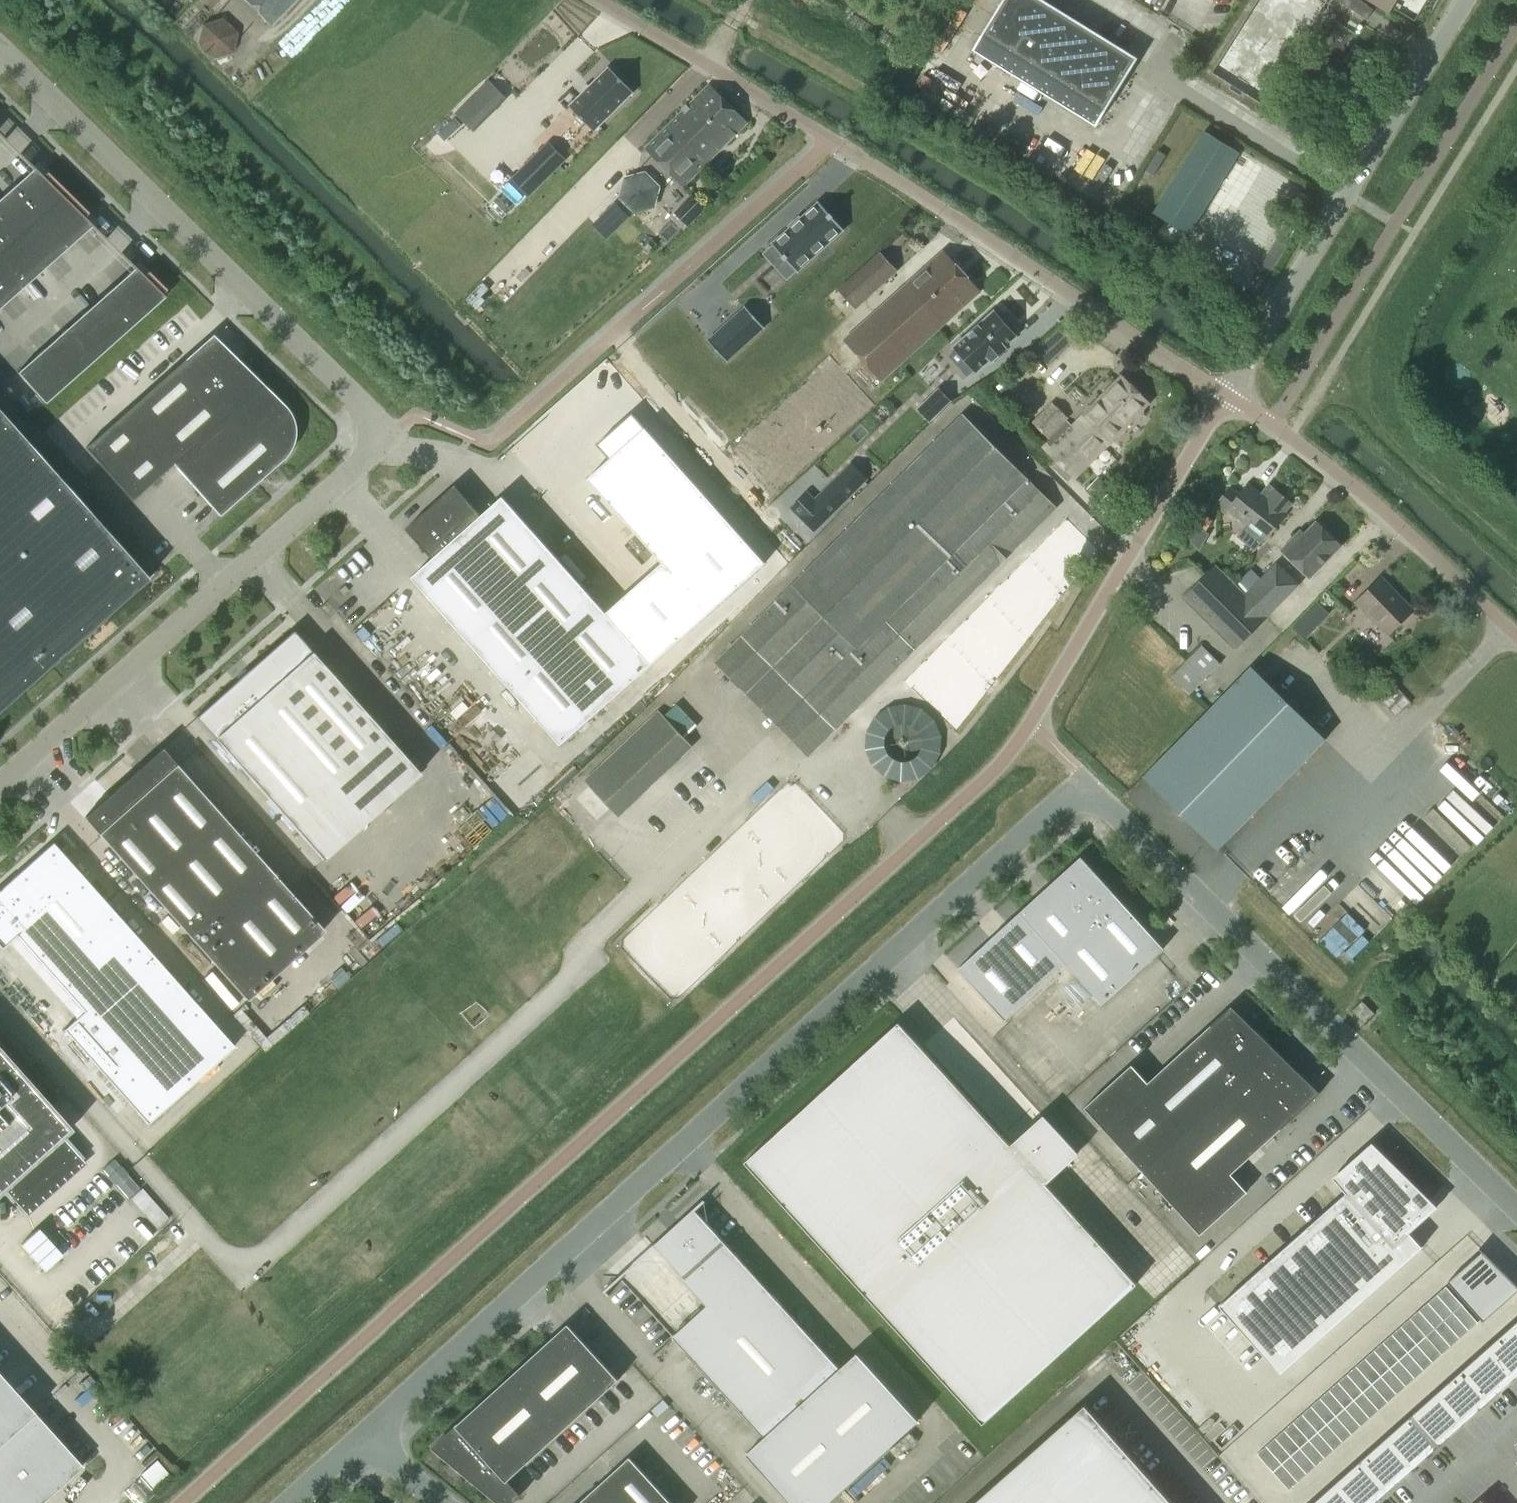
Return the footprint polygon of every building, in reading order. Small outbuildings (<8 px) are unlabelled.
[(297,0),(245,0),(271,26),(297,0)] [(1098,122),(1138,56),(1048,0),(1002,0),(975,45),(1098,122)] [(1389,12),(1397,0),(1369,0),(1389,12)] [(197,25),(209,57),(241,44),(228,13),(197,25)] [(1342,62),(1360,73),(1371,56),(1353,45),(1342,62)] [(610,67),(570,106),(594,131),(634,92),(610,67)] [(489,82),(478,93),(489,105),(501,93),(489,82)] [(693,102),(731,140),(748,123),(710,85),(693,102)] [(731,140),(693,102),(647,147),(685,185),(731,140)] [(456,118),(439,133),(445,140),(462,124),(456,118)] [(1189,234),(1239,152),(1205,131),(1154,213),(1189,234)] [(549,143),(512,179),(529,196),(566,159),(549,143)] [(1159,150),(1146,170),(1154,175),(1167,155),(1159,150)] [(0,196),(0,215),(18,235),(40,215),(67,191),(46,171),(42,175),(36,170),(33,167),(0,196)] [(657,190),(643,174),(625,178),(618,198),(633,213),(651,209),(657,190)] [(67,191),(40,215),(67,246),(90,225),(92,224),(90,222),(83,216),(88,212),(67,191)] [(688,227),(707,208),(692,194),(674,213),(688,227)] [(594,223),(609,237),(632,214),(617,199),(594,223)] [(820,202),(772,244),(784,258),(775,266),(787,279),(796,271),(797,272),(844,229),(820,202)] [(18,235),(0,215),(0,251),(18,235)] [(40,215),(18,235),(45,266),(67,246),(40,215)] [(18,235),(0,251),(0,261),(22,286),(45,266),(18,235)] [(942,250),(844,340),(885,384),(982,294),(942,250)] [(881,252),(838,290),(857,310),(899,272),(881,252)] [(0,261),(0,306),(22,286),(0,261)] [(133,267),(107,291),(134,322),(163,296),(163,297),(165,296),(161,292),(165,288),(147,270),(143,274),(135,266),(133,267)] [(134,322),(107,291),(85,311),(112,342),(134,322)] [(746,306),(708,341),(727,361),(765,327),(746,306)] [(112,342),(85,311),(63,330),(91,360),(112,342)] [(1014,333),(1018,329),(1009,319),(1005,322),(996,312),(956,348),(969,362),(961,369),(968,377),(976,370),(977,372),(992,359),(994,361),(1007,349),(1005,347),(1017,336),(1014,333)] [(91,360),(63,330),(17,371),(44,402),(91,360)] [(213,332),(126,409),(85,445),(99,461),(132,498),(173,461),(263,381),(239,357),(213,332)] [(1068,420),(1043,446),(1075,478),(1082,472),(1134,421),(1140,419),(1145,415),(1145,409),(1151,403),(1124,376),(1074,426),(1068,420)] [(286,405),(263,381),(173,461),(219,514),(283,457),(286,455),(288,452),(290,449),(291,446),(293,443),(294,440),(295,437),(295,433),(295,430),(295,426),(295,423),(294,420),(293,416),(292,413),(290,410),(289,407),(286,405)] [(920,409),(931,420),(951,401),(940,389),(920,409)] [(954,400),(923,433),(932,442),(963,409),(954,400)] [(1052,401),(1032,422),(1048,438),(1069,417),(1052,401)] [(964,413),(715,663),(808,756),(1057,507),(964,413)] [(147,579),(0,414),(0,710),(147,579)] [(457,484),(408,527),(435,557),(413,576),(565,741),(764,558),(632,415),(603,441),(601,453),(609,462),(588,481),(662,562),(610,610),(505,496),(485,514),(457,484)] [(803,491),(787,507),(811,532),(864,483),(849,464),(810,499),(803,491)] [(1098,477),(1087,488),(1100,500),(1111,489),(1098,477)] [(1285,513),(1293,504),(1275,490),(1268,499),(1250,485),(1241,496),(1231,488),(1217,506),(1227,513),(1229,510),(1245,523),(1237,533),(1255,547),(1264,537),(1266,540),(1287,514),(1285,513)] [(1106,508),(1116,510),(1118,501),(1108,499),(1106,508)] [(1207,529),(1212,520),(1205,515),(1200,524),(1207,529)] [(1297,536),(1283,550),(1311,578),(1342,546),(1318,523),(1301,540),(1297,536)] [(1252,570),(1236,586),(1246,596),(1245,596),(1266,618),(1267,617),(1299,585),(1278,563),(1262,579),(1252,570)] [(1246,596),(1236,586),(1216,566),(1187,596),(1238,647),(1267,618),(1267,617),(1266,618),(1245,596),(1246,596)] [(1389,635),(1414,610),(1382,579),(1357,603),(1389,635)] [(1305,618),(1294,629),(1305,639),(1315,629),(1305,618)] [(323,858),(296,827),(391,744),(418,775),(418,774),(293,629),(195,715),(323,858)] [(1202,645),(1171,675),(1190,694),(1221,663),(1202,645)] [(1326,739),(1251,666),(1143,777),(1218,850),(1220,849),(1326,739)] [(888,694),(859,756),(922,785),(950,723),(888,694)] [(666,713),(660,707),(585,778),(620,815),(695,745),(684,734),(698,721),(679,701),(666,713)] [(83,816),(245,998),(323,929),(160,747),(83,816)] [(127,755),(94,787),(104,797),(137,765),(127,755)] [(1425,890),(1503,819),(1482,796),(1414,859),(1428,875),(1419,884),(1425,890)] [(52,842),(0,888),(0,948),(15,935),(83,1011),(63,1029),(147,1124),(233,1047),(81,875),(52,842)] [(1164,948),(1081,856),(1021,911),(1103,1004),(1164,948)] [(1067,964),(1020,913),(959,969),(1006,1020),(1067,964)] [(1374,1013),(1362,1001),(1353,1011),(1365,1023),(1374,1013)] [(1085,1108),(1143,1172),(1276,1050),(1232,1007),(1149,1083),(1133,1065),(1085,1108)] [(1015,1149),(900,1023),(746,1162),(971,1408),(985,1423),(1137,1284),(1047,1184),(1080,1154),(1048,1119),(1015,1149)] [(64,1136),(71,1129),(51,1106),(0,1049),(0,1193),(2,1191),(21,1213),(83,1158),(64,1136)] [(1276,1050),(1143,1172),(1201,1235),(1248,1193),(1232,1175),(1321,1094),(1276,1050)] [(1346,1192),(1219,1305),(1280,1374),(1423,1247),(1410,1232),(1438,1207),(1387,1156),(1373,1142),(1333,1177),(1346,1192)] [(102,1169),(128,1199),(139,1189),(113,1159),(102,1169)] [(709,1378),(763,1438),(745,1454),(789,1502),(828,1502),(919,1421),(880,1378),(858,1353),(840,1369),(699,1213),(695,1208),(680,1222),(670,1231),(655,1245),(685,1278),(683,1279),(707,1306),(673,1336),(672,1337),(709,1378)] [(1448,1282),(1483,1321),(1510,1297),(1516,1291),(1516,1285),(1480,1248),(1479,1249),(1482,1251),(1448,1282)] [(1446,1286),(1437,1294),(1453,1312),(1462,1304),(1446,1286)] [(1437,1294),(1428,1302),(1444,1320),(1453,1312),(1437,1294)] [(1428,1302),(1419,1310),(1435,1328),(1444,1320),(1428,1302)] [(1462,1304),(1453,1312),(1469,1330),(1478,1322),(1462,1304)] [(1419,1310),(1410,1318),(1426,1336),(1435,1328),(1419,1310)] [(1453,1312),(1444,1320),(1460,1338),(1469,1330),(1453,1312)] [(1410,1318),(1401,1326),(1417,1344),(1426,1336),(1410,1318)] [(1444,1320),(1435,1328),(1451,1346),(1460,1338),(1444,1320)] [(432,1447),(491,1496),(492,1495),(501,1502),(506,1502),(518,1493),(514,1489),(515,1488),(508,1480),(619,1379),(568,1324),(432,1447)] [(1486,1347),(1514,1378),(1516,1376),(1516,1331),(1512,1325),(1486,1347)] [(1401,1326),(1392,1334),(1408,1352),(1417,1344),(1401,1326)] [(1435,1328),(1426,1336),(1442,1354),(1451,1346),(1435,1328)] [(1392,1334),(1383,1342),(1399,1360),(1408,1352),(1392,1334)] [(1426,1336),(1417,1344),(1433,1362),(1442,1354),(1426,1336)] [(1383,1342),(1374,1350),(1390,1368),(1399,1360),(1383,1342)] [(1417,1344),(1408,1352),(1424,1370),(1433,1362),(1417,1344)] [(1486,1347),(1461,1370),(1489,1401),(1514,1378),(1486,1347)] [(1374,1350),(1365,1358),(1381,1376),(1390,1368),(1374,1350)] [(1408,1352),(1399,1360),(1415,1378),(1424,1370),(1408,1352)] [(1365,1358),(1356,1366),(1372,1384),(1381,1376),(1365,1358)] [(1399,1360),(1390,1368),(1406,1386),(1415,1378),(1399,1360)] [(1356,1366),(1347,1374),(1363,1392),(1372,1384),(1356,1366)] [(1390,1368),(1381,1376),(1397,1394),(1406,1386),(1390,1368)] [(1461,1370),(1436,1393),(1463,1424),(1489,1401),(1461,1370)] [(1347,1374),(1338,1382),(1354,1400),(1363,1392),(1347,1374)] [(81,1466),(0,1375),(0,1502),(40,1502),(81,1466)] [(1381,1376),(1372,1384),(1388,1402),(1397,1394),(1381,1376)] [(1338,1382),(1329,1390),(1345,1408),(1354,1400),(1338,1382)] [(1372,1384),(1363,1392),(1379,1410),(1388,1402),(1372,1384)] [(1329,1390),(1320,1398),(1336,1416),(1345,1408),(1329,1390)] [(1363,1392),(1354,1400),(1370,1418),(1379,1410),(1363,1392)] [(1436,1393),(1410,1415),(1438,1446),(1463,1424),(1436,1393)] [(1320,1398),(1311,1406),(1327,1424),(1336,1416),(1320,1398)] [(1354,1400),(1345,1408),(1361,1426),(1370,1418),(1354,1400)] [(1085,1404),(974,1502),(1173,1502),(1085,1404)] [(1311,1406),(1302,1414),(1318,1432),(1327,1424),(1311,1406)] [(1345,1408),(1336,1416),(1352,1434),(1361,1426),(1345,1408)] [(1302,1414),(1293,1422),(1309,1440),(1318,1432),(1302,1414)] [(1410,1415),(1385,1438),(1413,1469),(1438,1446),(1410,1415)] [(1336,1416),(1327,1424),(1343,1442),(1352,1434),(1336,1416)] [(1293,1422),(1284,1430),(1300,1448),(1309,1440),(1293,1422)] [(1327,1424),(1318,1432),(1334,1450),(1343,1442),(1327,1424)] [(1284,1430),(1275,1438),(1291,1456),(1300,1448),(1284,1430)] [(1318,1432),(1309,1440),(1325,1458),(1334,1450),(1318,1432)] [(1275,1438),(1266,1446),(1282,1464),(1291,1456),(1275,1438)] [(1385,1438),(1359,1460),(1387,1492),(1413,1469),(1385,1438)] [(1309,1440),(1300,1448),(1316,1466),(1325,1458),(1309,1440)] [(1266,1446),(1257,1454),(1273,1472),(1282,1464),(1266,1446)] [(1300,1448),(1291,1456),(1307,1474),(1316,1466),(1300,1448)] [(1291,1456),(1282,1464),(1298,1482),(1307,1474),(1291,1456)] [(631,1457),(579,1502),(672,1502),(631,1457)] [(140,1474),(154,1489),(169,1475),(156,1459),(144,1469),(140,1474)] [(1334,1483),(1352,1502),(1374,1502),(1387,1492),(1359,1460),(1334,1483)] [(1282,1464),(1273,1472),(1289,1490),(1298,1482),(1282,1464)] [(1312,1502),(1352,1502),(1334,1483),(1312,1502)]
